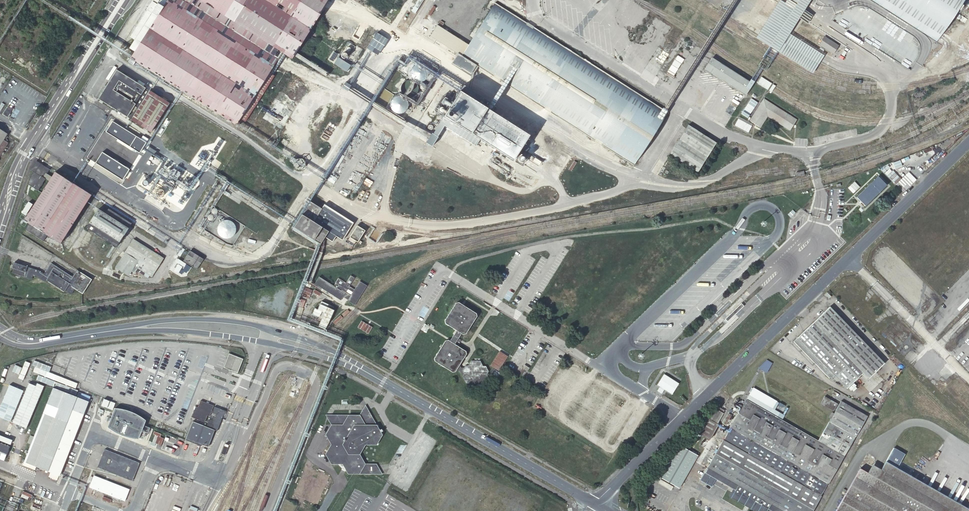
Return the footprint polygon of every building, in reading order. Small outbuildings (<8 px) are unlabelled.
[(274,66),(170,0),(160,0),(129,48),(134,51),(129,60),(236,124),(240,118),(245,121),(278,72),(272,68),(274,66)] [(274,66),(282,53),(200,0),(170,0),(274,66)] [(282,53),(292,58),(329,0),(200,0),(282,53)] [(397,23),(411,0),(361,0),(397,23)] [(447,47),(476,65),(634,165),(668,112),(491,0),(438,0),(426,18),(437,25),(430,36),(447,47)] [(811,0),(800,0),(797,5),(794,9),(792,12),(773,1),(755,30),(773,41),(771,44),(768,49),(765,54),(758,66),(766,71),(773,59),(776,54),(777,53),(806,71),(810,66),(815,57),(786,38),(802,14),(805,10),(811,0)] [(812,0),(811,0),(805,10),(813,15),(819,5),(812,0)] [(938,40),(963,0),(873,0),(938,40)] [(841,50),(823,39),(820,45),(837,56),(841,50)] [(476,65),(447,47),(442,54),(471,73),(476,65)] [(667,74),(674,78),(683,59),(676,56),(667,74)] [(338,59),(335,65),(348,72),(352,66),(338,59)] [(708,72),(747,97),(755,85),(716,60),(708,72)] [(428,76),(428,75),(428,74),(428,73),(427,72),(427,71),(426,70),(425,69),(424,68),(423,67),(422,67),(421,66),(420,66),(419,66),(418,66),(416,67),(415,68),(413,69),(412,70),(411,71),(411,73),(411,74),(410,75),(410,76),(411,76),(411,78),(412,80),(413,81),(413,82),(414,82),(415,83),(416,84),(417,84),(418,84),(419,84),(420,84),(421,84),(422,84),(423,83),(424,83),(425,82),(426,81),(427,80),(428,78),(428,77),(428,76)] [(168,103),(116,70),(98,98),(151,131),(168,103)] [(417,92),(417,91),(417,90),(417,89),(416,88),(416,87),(415,86),(414,85),(413,84),(412,83),(410,82),(409,82),(408,82),(406,83),(404,83),(403,84),(402,85),(402,86),(401,87),(400,88),(400,90),(400,91),(400,93),(401,94),(401,95),(402,96),(403,97),(405,98),(406,99),(407,99),(408,99),(409,99),(411,99),(412,98),(413,98),(414,97),(415,96),(416,95),(416,94),(417,92)] [(495,150),(513,160),(529,135),(486,109),(490,102),(464,85),(426,143),(478,176),(495,150)] [(407,109),(407,108),(407,107),(407,106),(407,105),(406,105),(406,104),(406,103),(405,102),(404,102),(403,100),(402,100),(400,99),(399,99),(398,99),(397,99),(396,99),(394,99),(393,100),(392,100),(391,101),(391,102),(390,103),(389,104),(389,105),(389,106),(388,107),(388,109),(389,111),(389,112),(390,113),(391,114),(392,115),(393,116),(394,117),(395,117),(396,117),(398,117),(400,117),(401,117),(402,116),(403,116),(404,115),(405,114),(406,113),(406,112),(406,111),(407,111),(407,110),(407,109)] [(738,121),(744,124),(755,105),(749,101),(738,121)] [(772,118),(794,132),(800,122),(768,102),(755,123),(765,129),(772,118)] [(5,112),(9,115),(14,108),(10,105),(5,112)] [(147,144),(113,123),(107,133),(141,154),(147,144)] [(670,154),(698,172),(716,143),(688,125),(670,154)] [(8,142),(3,139),(7,133),(0,129),(0,155),(8,142)] [(318,150),(324,154),(330,145),(323,141),(318,150)] [(527,156),(521,153),(517,158),(523,162),(527,156)] [(103,154),(96,164),(123,181),(129,170),(103,154)] [(56,240),(61,242),(91,195),(55,172),(25,220),(29,223),(25,229),(52,246),(56,240)] [(856,197),(865,206),(886,185),(877,176),(856,197)] [(854,182),(847,189),(853,194),(860,188),(854,182)] [(320,244),(326,236),(329,230),(314,221),(322,208),(310,201),(294,227),(320,244)] [(329,230),(326,236),(333,240),(336,235),(343,238),(353,221),(325,204),(322,208),(314,221),(329,230)] [(87,227),(117,246),(131,223),(109,209),(105,213),(98,209),(87,227)] [(236,244),(244,225),(231,219),(229,221),(224,219),(217,235),(236,244)] [(350,234),(358,239),(365,228),(357,224),(350,234)] [(115,266),(128,274),(134,265),(150,276),(162,258),(133,239),(115,266)] [(89,253),(105,264),(113,253),(96,242),(89,253)] [(184,261),(197,269),(204,258),(190,250),(184,261)] [(86,260),(101,270),(104,266),(88,256),(86,260)] [(72,276),(62,269),(51,262),(44,273),(39,270),(14,261),(12,268),(13,268),(12,272),(32,279),(33,275),(37,276),(46,282),(47,280),(64,292),(66,289),(72,293),(75,288),(83,293),(92,279),(77,269),(72,276)] [(66,263),(62,269),(72,276),(77,269),(66,263)] [(347,301),(354,306),(367,286),(359,281),(354,289),(349,286),(355,278),(350,275),(346,283),(338,278),(333,286),(320,277),(315,284),(340,301),(342,297),(348,300),(347,301)] [(323,303),(319,311),(316,310),(314,315),(323,319),(322,323),(329,327),(335,312),(329,309),(331,306),(323,303)] [(495,369),(498,371),(508,356),(500,351),(490,366),(493,368),(489,374),(487,374),(487,373),(488,371),(485,366),(482,366),(480,361),(472,360),(468,366),(464,366),(462,369),(459,365),(466,354),(465,351),(455,344),(462,332),(465,334),(476,317),(476,314),(459,303),(455,303),(444,320),(445,324),(456,330),(449,341),(448,340),(445,340),(434,358),(434,361),(452,372),(455,372),(456,370),(459,370),(465,383),(469,383),(470,381),(473,381),(474,384),(483,384),(487,377),(491,376),(495,369)] [(738,307),(729,315),(731,318),(740,309),(738,307)] [(835,376),(846,388),(862,373),(868,378),(883,363),(829,307),(793,341),(829,378),(830,376),(832,378),(835,376)] [(358,328),(369,334),(373,327),(362,321),(358,328)] [(224,367),(237,373),(243,359),(229,353),(224,367)] [(761,368),(769,373),(774,364),(768,360),(761,368)] [(26,362),(20,377),(24,379),(30,364),(26,362)] [(663,390),(668,395),(674,390),(671,387),(674,384),(666,376),(657,384),(659,386),(656,389),(660,392),(663,390)] [(29,384),(18,413),(33,418),(44,387),(37,384),(36,387),(29,384)] [(10,431),(23,392),(8,387),(0,410),(0,428),(10,431)] [(770,397),(753,387),(748,395),(766,404),(770,397)] [(24,462),(59,476),(88,403),(52,390),(24,462)] [(748,395),(746,399),(770,413),(772,408),(766,404),(748,395)] [(820,403),(834,410),(837,403),(825,396),(820,403)] [(784,510),(813,510),(867,416),(841,401),(833,413),(831,412),(829,417),(831,418),(818,440),(770,413),(746,399),(732,424),(728,430),(700,479),(712,486),(715,479),(718,474),(736,484),(733,489),(729,496),(755,510),(761,510),(764,507),(767,501),(784,510)] [(104,400),(102,407),(113,411),(115,403),(104,400)] [(347,474),(382,474),(376,464),(365,464),(359,454),(365,445),(376,445),(382,435),(365,405),(359,415),(325,415),(331,425),(325,435),(331,444),(325,454),(331,464),(342,464),(347,474)] [(202,445),(208,447),(214,432),(215,433),(222,417),(223,417),(225,411),(214,407),(212,412),(211,412),(212,409),(209,407),(206,413),(210,415),(210,414),(211,414),(205,428),(193,423),(185,441),(201,447),(202,445)] [(115,409),(108,428),(113,431),(114,432),(115,433),(119,435),(122,436),(126,438),(128,438),(130,439),(133,439),(138,440),(140,437),(142,431),(145,421),(144,420),(141,418),(136,415),(135,414),(133,414),(129,412),(128,411),(126,411),(123,410),(119,409),(116,409),(115,409)] [(715,409),(709,419),(717,424),(722,414),(715,409)] [(717,424),(709,419),(706,417),(697,434),(709,441),(718,425),(717,424)] [(720,426),(728,430),(732,424),(724,419),(720,426)] [(546,426),(543,429),(560,439),(562,436),(546,426)] [(547,462),(550,456),(546,454),(548,449),(545,447),(536,441),(529,451),(547,462)] [(5,460),(10,448),(0,444),(0,458),(5,460)] [(659,477),(679,488),(697,456),(678,445),(659,477)] [(893,448),(886,461),(897,467),(904,454),(893,448)] [(139,463),(104,449),(98,466),(132,480),(139,463)] [(876,478),(934,510),(968,510),(968,507),(968,506),(966,510),(956,504),(957,502),(885,461),(880,469),(876,478)] [(872,464),(867,472),(876,478),(880,469),(872,464)] [(876,478),(867,472),(859,468),(835,510),(934,510),(876,478)] [(718,474),(715,479),(733,489),(736,484),(718,474)] [(118,498),(119,499),(123,488),(94,476),(90,487),(112,496),(111,499),(117,501),(118,498)] [(767,501),(764,507),(770,510),(784,510),(767,501)]
